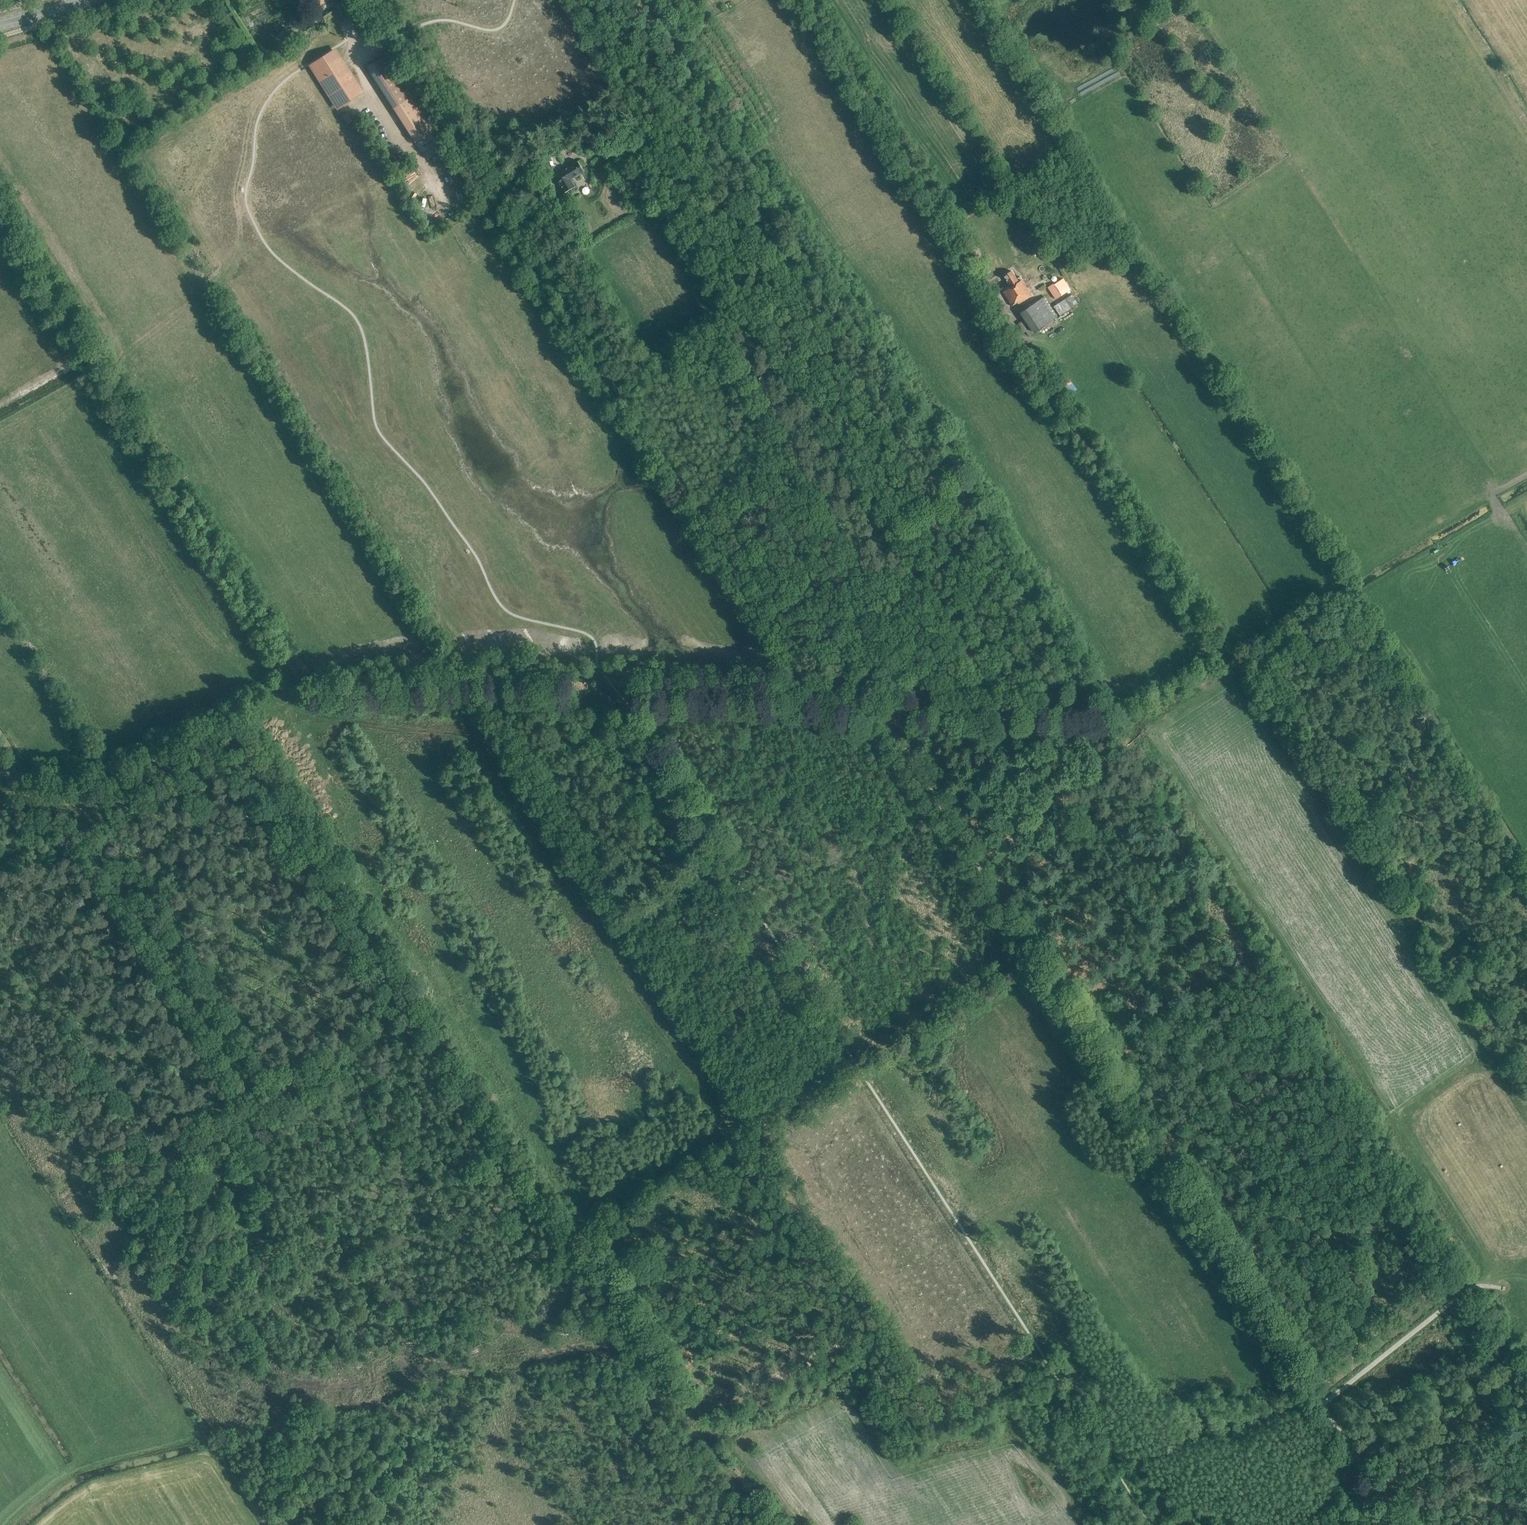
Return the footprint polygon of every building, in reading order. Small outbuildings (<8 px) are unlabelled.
[(327,0),(305,0),(311,10),(327,0)] [(363,93),(335,48),(308,65),(336,110),(363,93)] [(412,96),(386,56),(385,54),(384,54),(365,67),(393,109),(416,144),(433,132),(435,131),(412,96)] [(347,110),(352,119),(358,115),(353,107),(347,110)] [(571,179),(584,171),(578,161),(555,175),(565,193),(575,187),(571,179)] [(590,169),(585,173),(589,179),(594,176),(590,169)] [(1018,304),(1032,296),(1022,280),(1018,282),(1011,271),(1003,276),(1010,287),(1003,292),(1011,306),(1017,302),(1018,304)] [(1052,272),(1044,277),(1052,290),(1060,285),(1052,272)] [(1071,295),(1053,306),(1060,316),(1077,304),(1071,295)] [(1034,332),(1057,317),(1043,297),(1020,312),(1025,319),(1018,324),(1024,332),(1030,327),(1034,332)]
